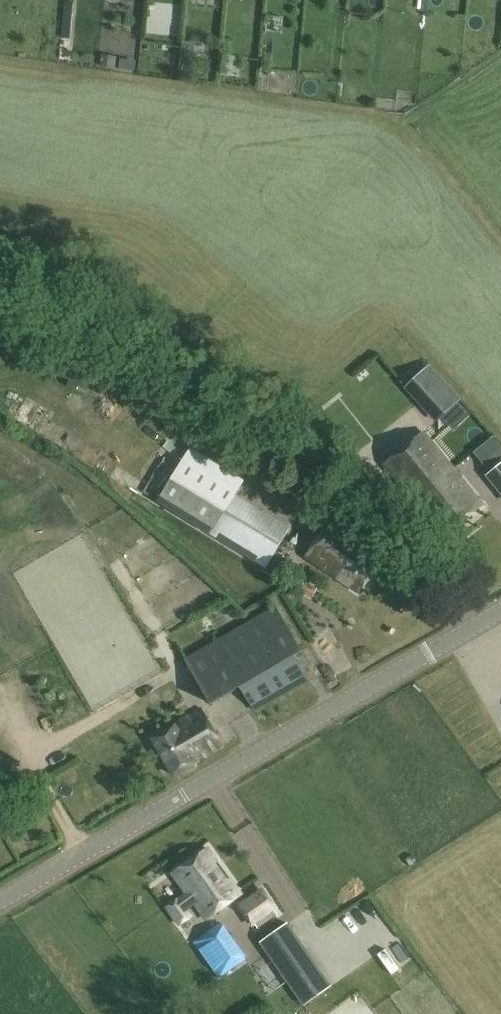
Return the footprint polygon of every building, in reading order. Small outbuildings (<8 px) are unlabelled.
[(182,66),(181,77),(190,79),(192,67),(182,66)] [(429,364),(414,377),(435,401),(450,388),(429,364)] [(424,431),(385,463),(414,499),(453,468),(424,431)] [(157,502),(266,568),(290,528),(236,495),(245,480),(191,447),(157,502)] [(492,471),(500,483),(500,463),(492,471)] [(483,504),(453,468),(414,499),(444,536),(483,504)] [(389,559),(333,518),(305,557),(358,592),(389,559)] [(159,605),(173,630),(215,607),(201,582),(159,605)] [(312,598),(316,589),(304,583),(300,592),(312,598)] [(242,688),(255,711),(310,681),(295,655),(302,651),(276,605),(223,635),(219,627),(201,637),(206,646),(184,658),(210,706),(242,688)] [(201,709),(152,738),(174,776),(223,746),(201,709)] [(188,907),(194,903),(206,919),(241,894),(208,848),(173,873),(187,892),(166,907),(179,926),(194,915),(188,907)] [(252,928),(279,911),(264,887),(237,904),(252,928)] [(248,959),(222,921),(192,941),(219,979),(248,959)] [(331,985),(289,922),(259,943),(304,1003),(331,985)]
